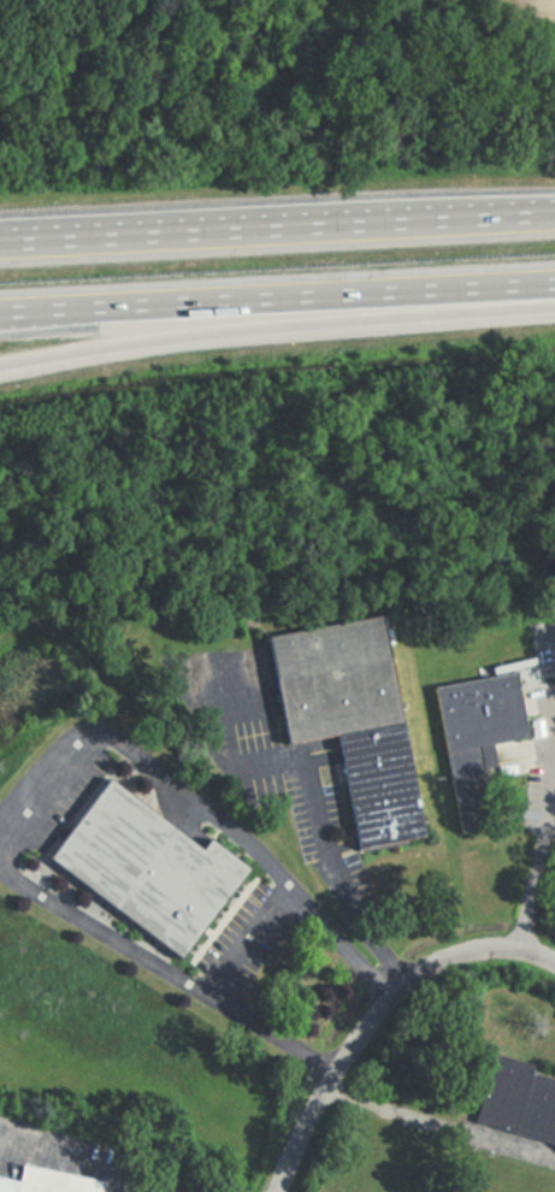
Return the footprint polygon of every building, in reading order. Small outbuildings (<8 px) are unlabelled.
[(383,615),(423,833),(358,845),(336,732),(287,742),(267,637),(383,615)] [(435,688),(520,671),(522,681),(516,683),(529,738),(515,740),(514,737),(490,742),(495,765),(483,767),(495,825),(462,831),(435,688)] [(102,779),(195,848),(203,836),(246,867),(177,957),(43,856),(102,779)] [(535,1072),(554,1077),(554,1142),(476,1119),(495,1054),(536,1064),(535,1072)] [(99,1180),(20,1163),(17,1180),(0,1177),(0,1191),(96,1191),(99,1180)]
